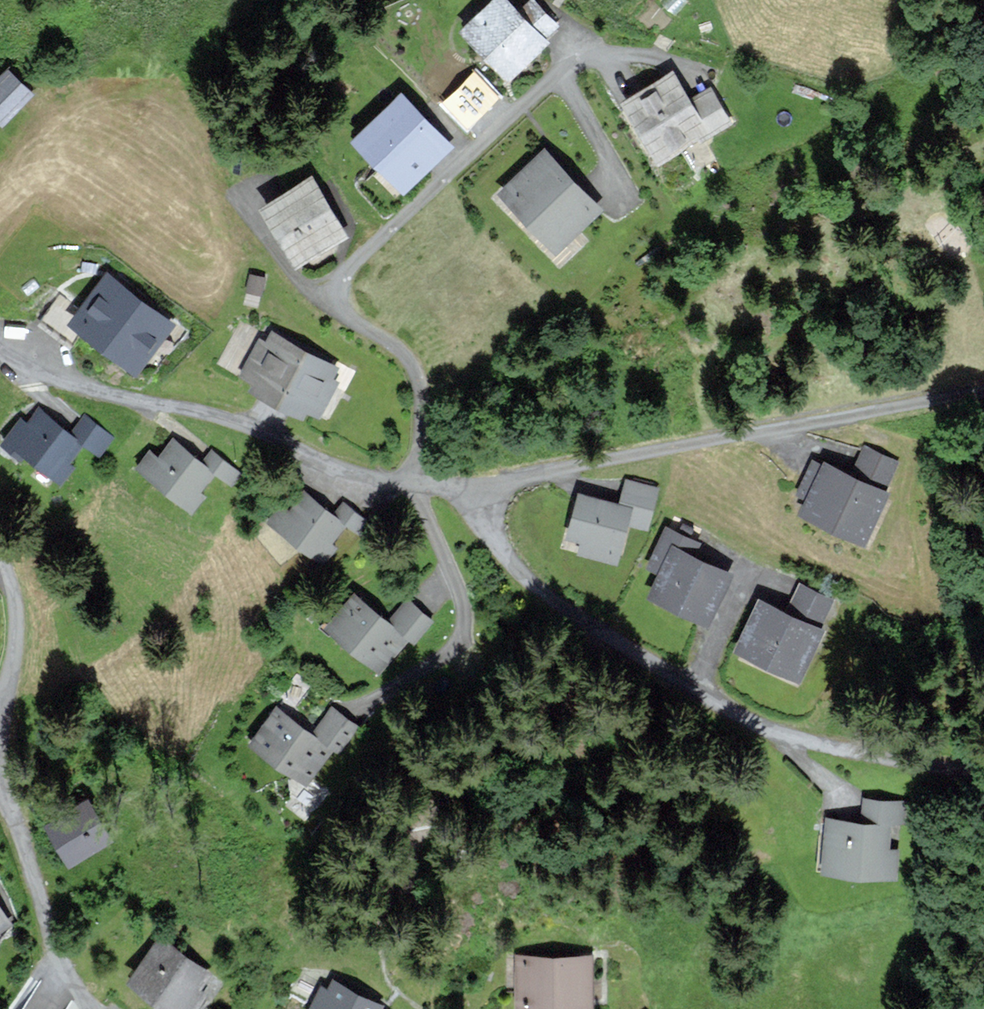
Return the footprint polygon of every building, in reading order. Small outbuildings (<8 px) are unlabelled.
[(510,0),(489,0),(461,28),(510,77),(548,40),(544,36),(556,25),(532,0),(521,11),(510,0)] [(472,75),(452,54),(424,80),(444,102),(472,75)] [(9,69),(0,78),(0,119),(2,121),(32,93),(9,69)] [(689,101),(672,72),(625,99),(659,156),(698,133),(701,138),(731,121),(712,87),(689,101)] [(450,145),(400,92),(355,135),(405,187),(450,145)] [(597,207),(545,151),(504,189),(556,245),(597,207)] [(344,232),(311,176),(264,204),(298,260),(344,232)] [(170,321),(108,274),(73,319),(135,366),(170,321)] [(251,386),(278,400),(305,349),(273,332),(267,343),(259,339),(241,373),(254,380),(251,386)] [(337,366),(305,349),(278,400),(303,413),(306,407),(319,414),(336,382),(330,379),(337,366)] [(82,441),(38,407),(27,421),(22,417),(5,438),(61,481),(75,463),(69,458),(82,441)] [(109,435),(84,416),(74,428),(99,448),(109,435)] [(212,470),(173,438),(158,456),(150,450),(139,464),(191,507),(203,493),(197,488),(212,470)] [(883,488),(896,462),(865,447),(853,473),(825,460),(822,466),(814,462),(799,492),(809,497),(803,511),(865,540),(889,490),(883,488)] [(237,471),(213,449),(205,458),(230,480),(237,471)] [(645,526),(655,488),(626,480),(620,503),(581,493),(570,535),(584,539),(581,551),(617,560),(627,522),(645,526)] [(345,523),(303,491),(289,509),(280,502),(268,517),(323,561),(335,546),(330,542),(345,523)] [(366,520),(342,502),(335,511),(358,529),(366,520)] [(699,542),(666,527),(650,564),(661,569),(650,593),(708,619),(730,570),(694,554),(699,542)] [(832,599),(799,584),(787,611),(759,598),(737,648),(798,675),(832,599)] [(405,635),(353,591),(326,625),(377,668),(405,635)] [(431,620),(407,600),(392,618),(415,638),(431,620)] [(277,706),(276,707),(251,740),(309,784),(355,724),(331,707),(312,733),(277,706)] [(109,839),(86,797),(46,819),(69,861),(109,839)] [(901,820),(902,801),(865,798),(864,821),(829,818),(826,866),(893,871),(896,820),(901,820)] [(0,908),(0,929),(9,923),(0,908)] [(161,935),(129,975),(171,1008),(188,1008),(214,977),(161,935)] [(589,1004),(589,956),(519,957),(519,1004),(589,1004)] [(333,979),(328,988),(323,986),(311,1008),(378,1008),(381,1003),(333,979)]
